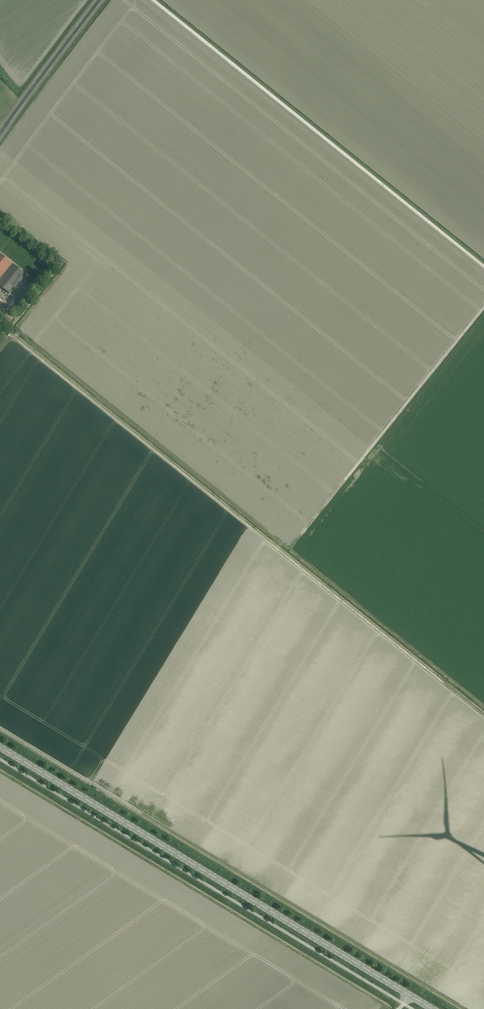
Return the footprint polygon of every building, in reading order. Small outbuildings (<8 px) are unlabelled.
[(13,264),(0,253),(0,279),(13,264)] [(0,279),(0,286),(10,294),(26,274),(13,264),(0,279)]
